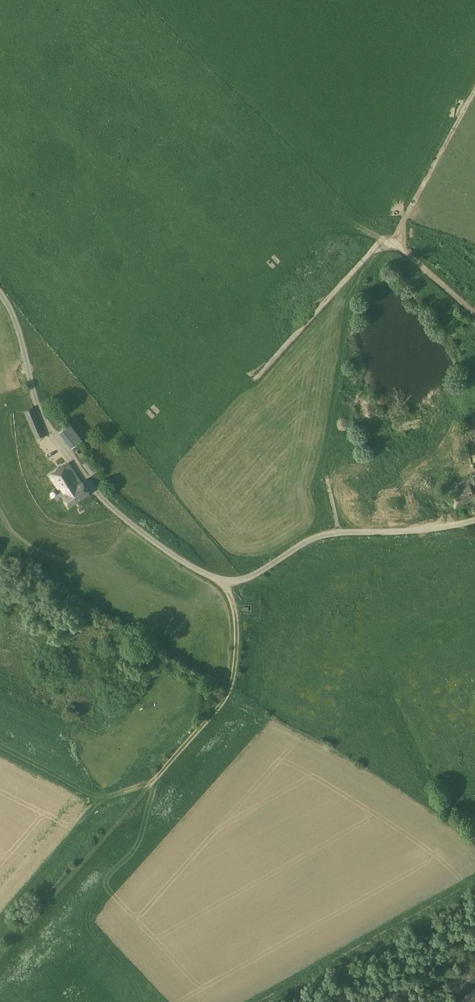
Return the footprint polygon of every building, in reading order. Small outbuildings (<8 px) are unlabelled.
[(466,422),(474,434),(474,415),(466,422)] [(71,447),(82,439),(70,423),(59,432),(71,447)] [(81,483),(68,464),(51,475),(64,495),(63,495),(70,506),(89,493),(82,482),(81,483)] [(472,475),(473,477),(449,487),(457,512),(464,510),(464,509),(474,505),(474,474),(472,475)]
